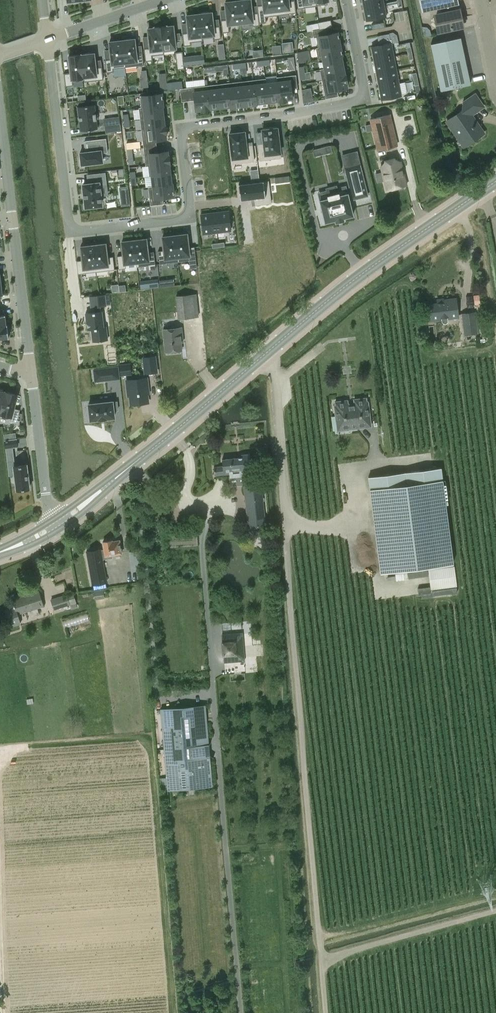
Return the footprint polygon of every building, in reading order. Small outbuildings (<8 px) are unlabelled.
[(259,23),(258,12),(258,13),(252,13),(250,0),(240,0),(240,1),(237,1),(240,23),(252,21),(252,26),(260,25),(259,23)] [(259,23),(266,22),(265,17),(277,15),(275,0),(263,0),(263,5),(257,5),(257,6),(258,13),(258,12),(259,23)] [(277,15),(296,13),(294,0),(288,1),(288,0),(275,0),(277,15)] [(315,0),(296,0),(297,9),(305,8),(305,7),(317,6),(316,2),(315,0)] [(421,12),(458,4),(457,0),(419,0),(421,12)] [(228,24),(240,23),(237,1),(225,2),(227,19),(221,20),(222,33),(229,32),(228,24)] [(383,3),(364,7),(366,21),(386,17),(383,3)] [(438,30),(461,25),(458,11),(435,16),(438,30)] [(201,14),(199,14),(202,38),(213,37),(214,39),(221,39),(219,26),(213,26),(211,13),(209,13),(209,12),(201,12),(201,14)] [(202,38),(199,14),(187,16),(188,32),(182,33),(184,46),(191,45),(190,42),(203,41),(202,38)] [(325,28),(332,27),(331,20),(318,22),(318,23),(319,29),(325,28)] [(163,52),(160,26),(154,27),(155,28),(148,29),(150,48),(144,48),(145,61),(152,60),(152,55),(164,54),(164,52),(163,52)] [(166,26),(160,26),(163,52),(164,52),(176,50),(173,26),(166,27),(166,26)] [(318,49),(340,44),(337,32),(326,34),(325,28),(319,29),(316,30),(312,30),(314,38),(316,37),(318,47),(318,49)] [(391,43),(391,44),(399,42),(397,35),(392,32),(389,33),(391,43)] [(122,40),(125,67),(144,65),(142,52),(136,53),(134,39),(132,39),(132,38),(124,39),(124,40),(122,40)] [(469,84),(460,38),(430,44),(440,90),(469,84)] [(113,69),(125,67),(122,40),(109,42),(111,59),(105,60),(106,72),(114,72),(113,69)] [(374,60),(393,56),(391,44),(391,43),(371,46),(374,60)] [(318,60),(323,59),(341,55),(342,55),(340,44),(318,49),(318,47),(316,48),(318,60)] [(175,52),(177,70),(184,69),(184,66),(183,57),(182,51),(175,52)] [(84,80),(84,82),(103,79),(102,67),(95,67),(94,53),(91,54),(91,52),(83,53),(83,55),(81,55),(84,80)] [(73,81),(84,80),(81,55),(80,55),(80,54),(69,56),(71,73),(64,73),(65,86),(73,85),(73,81)] [(203,54),(183,57),(184,66),(204,63),(203,54)] [(341,55),(323,59),(325,68),(325,69),(343,66),(341,55)] [(296,56),(289,57),(291,68),(298,67),(296,56)] [(376,73),(396,69),(393,56),(374,60),(376,73)] [(320,69),(322,81),(345,76),(345,75),(343,66),(325,69),(325,68),(320,69)] [(376,73),(379,86),(399,82),(396,69),(376,73)] [(276,77),(277,82),(278,82),(280,100),(279,100),(279,101),(287,100),(287,99),(292,99),(291,88),(297,88),(296,75),(276,77)] [(345,76),(322,81),(325,98),(338,96),(337,89),(347,88),(346,83),(347,82),(346,75),(345,75),(345,76)] [(266,83),(266,78),(253,80),(256,103),(268,102),(266,83)] [(241,81),(244,105),(257,104),(256,103),(253,80),(241,81)] [(232,106),(232,107),(244,105),(241,81),(229,83),(232,106)] [(277,82),(266,83),(268,102),(279,100),(280,100),(278,82),(277,82)] [(399,82),(379,86),(381,99),(401,96),(399,82)] [(220,107),(232,106),(229,83),(217,84),(220,107)] [(220,107),(217,84),(205,85),(208,104),(208,109),(209,109),(220,107)] [(205,85),(187,88),(188,101),(195,100),(196,110),(201,109),(202,110),(208,110),(208,109),(208,104),(205,85)] [(187,88),(180,89),(181,101),(188,101),(187,88)] [(162,105),(162,106),(163,106),(161,93),(140,96),(141,107),(141,108),(162,105)] [(484,134),(471,115),(483,107),(474,94),(462,103),(466,108),(446,121),(464,148),(484,134)] [(80,130),(80,131),(98,129),(98,128),(97,128),(95,105),(77,107),(78,107),(80,130)] [(140,119),(163,116),(162,106),(162,105),(141,108),(141,107),(139,108),(140,119)] [(377,150),(397,146),(389,114),(369,119),(377,150)] [(164,126),(163,116),(140,119),(141,129),(165,127),(164,126)] [(144,147),(156,146),(156,140),(166,139),(165,133),(166,133),(165,126),(164,126),(165,127),(141,129),(144,147)] [(264,143),(257,144),(259,158),(266,157),(266,154),(280,153),(277,127),(262,129),(264,143)] [(244,132),(229,133),(232,159),(233,158),(246,157),(247,159),(254,159),(252,145),(246,145),(244,132)] [(157,152),(156,146),(144,147),(146,166),(148,166),(148,165),(169,163),(170,163),(169,156),(168,156),(167,151),(157,152)] [(93,151),(78,153),(80,170),(104,167),(102,157),(94,158),(93,151)] [(400,162),(381,167),(387,190),(406,185),(400,162)] [(170,173),(169,163),(148,165),(148,166),(149,176),(152,176),(170,173)] [(344,167),(350,193),(347,194),(347,193),(319,200),(324,221),(334,219),(334,221),(342,219),(342,217),(352,215),(348,199),(366,194),(358,164),(344,167)] [(85,206),(86,207),(101,205),(102,205),(101,204),(99,186),(106,185),(105,173),(87,175),(88,184),(84,184),(83,184),(83,185),(84,191),(85,200),(86,206),(85,206)] [(152,176),(153,186),(171,184),(170,173),(152,176)] [(265,182),(236,186),(237,201),(251,199),(252,205),(268,203),(265,182)] [(153,186),(148,186),(150,205),(163,204),(162,197),(174,196),(172,184),(171,184),(153,186)] [(228,211),(214,212),(217,232),(231,231),(228,211)] [(217,232),(214,212),(201,214),(203,234),(217,232)] [(183,233),(174,234),(177,262),(189,260),(190,268),(197,267),(194,247),(188,247),(187,234),(186,234),(184,234),(183,233)] [(177,262),(174,234),(165,235),(166,237),(163,237),(162,237),(164,250),(158,251),(160,264),(177,262)] [(143,238),(133,239),(136,261),(137,267),(148,265),(149,269),(156,269),(154,252),(147,252),(146,239),(145,239),(143,239),(143,238)] [(123,255),(117,256),(119,269),(125,268),(124,262),(136,261),(133,239),(125,240),(125,241),(123,242),(122,242),(123,255)] [(102,243),(93,244),(96,271),(114,269),(113,256),(107,257),(105,244),(104,244),(102,244),(102,243)] [(83,260),(76,261),(78,274),(96,271),(93,244),(84,245),(84,246),(82,247),(82,246),(81,246),(83,260)] [(93,312),(86,313),(88,330),(92,329),(93,342),(108,340),(106,326),(103,326),(101,311),(100,306),(106,306),(105,294),(89,296),(91,307),(93,307),(93,312)] [(175,296),(177,319),(199,317),(196,294),(175,296)] [(437,303),(428,304),(430,321),(445,319),(458,317),(458,316),(457,310),(456,298),(437,300),(437,303)] [(477,333),(475,311),(461,313),(463,335),(477,333)] [(6,325),(6,326),(0,326),(0,338),(8,337),(8,338),(9,338),(7,324),(6,325)] [(181,327),(162,329),(165,352),(181,350),(180,336),(182,336),(181,327)] [(155,356),(143,357),(145,373),(157,372),(155,356)] [(147,378),(127,380),(128,396),(130,396),(131,404),(147,402),(146,388),(148,388),(147,378)] [(0,410),(0,416),(10,419),(10,420),(17,422),(20,409),(13,408),(17,394),(6,391),(6,392),(5,392),(0,409),(0,410)] [(335,406),(334,406),(335,416),(336,425),(362,422),(362,427),(370,426),(367,402),(366,402),(365,398),(354,399),(354,403),(347,404),(347,400),(335,402),(335,406)] [(89,412),(88,412),(89,418),(90,418),(90,419),(90,420),(91,420),(98,419),(106,418),(114,417),(114,416),(113,410),(118,410),(117,401),(112,402),(112,401),(89,404),(88,404),(89,405),(89,412)] [(16,438),(4,440),(5,448),(17,446),(16,438)] [(222,466),(213,467),(214,475),(229,473),(229,478),(245,476),(246,483),(244,483),(249,527),(264,525),(260,482),(252,483),(250,469),(251,469),(249,454),(241,455),(241,457),(221,459),(222,466)] [(14,460),(7,460),(9,475),(15,474),(17,490),(29,488),(28,479),(29,479),(28,473),(26,464),(19,465),(14,466),(14,460)] [(453,563),(440,467),(368,477),(380,573),(453,563)] [(103,547),(86,550),(92,584),(106,581),(102,559),(112,557),(112,555),(121,553),(119,540),(112,541),(112,540),(102,541),(103,547)] [(431,589),(457,586),(454,565),(428,569),(431,589)] [(103,589),(93,591),(95,600),(104,598),(103,589)] [(17,614),(29,610),(31,616),(39,614),(37,607),(43,605),(38,591),(12,599),(14,606),(5,609),(10,627),(20,623),(17,614)] [(67,594),(50,599),(53,610),(68,605),(70,604),(72,610),(78,608),(76,604),(75,602),(76,602),(73,593),(67,595),(67,594)] [(65,628),(90,619),(87,611),(62,619),(65,628)] [(242,633),(222,635),(224,661),(244,659),(242,633)] [(205,706),(161,710),(168,789),(212,785),(205,706)]
